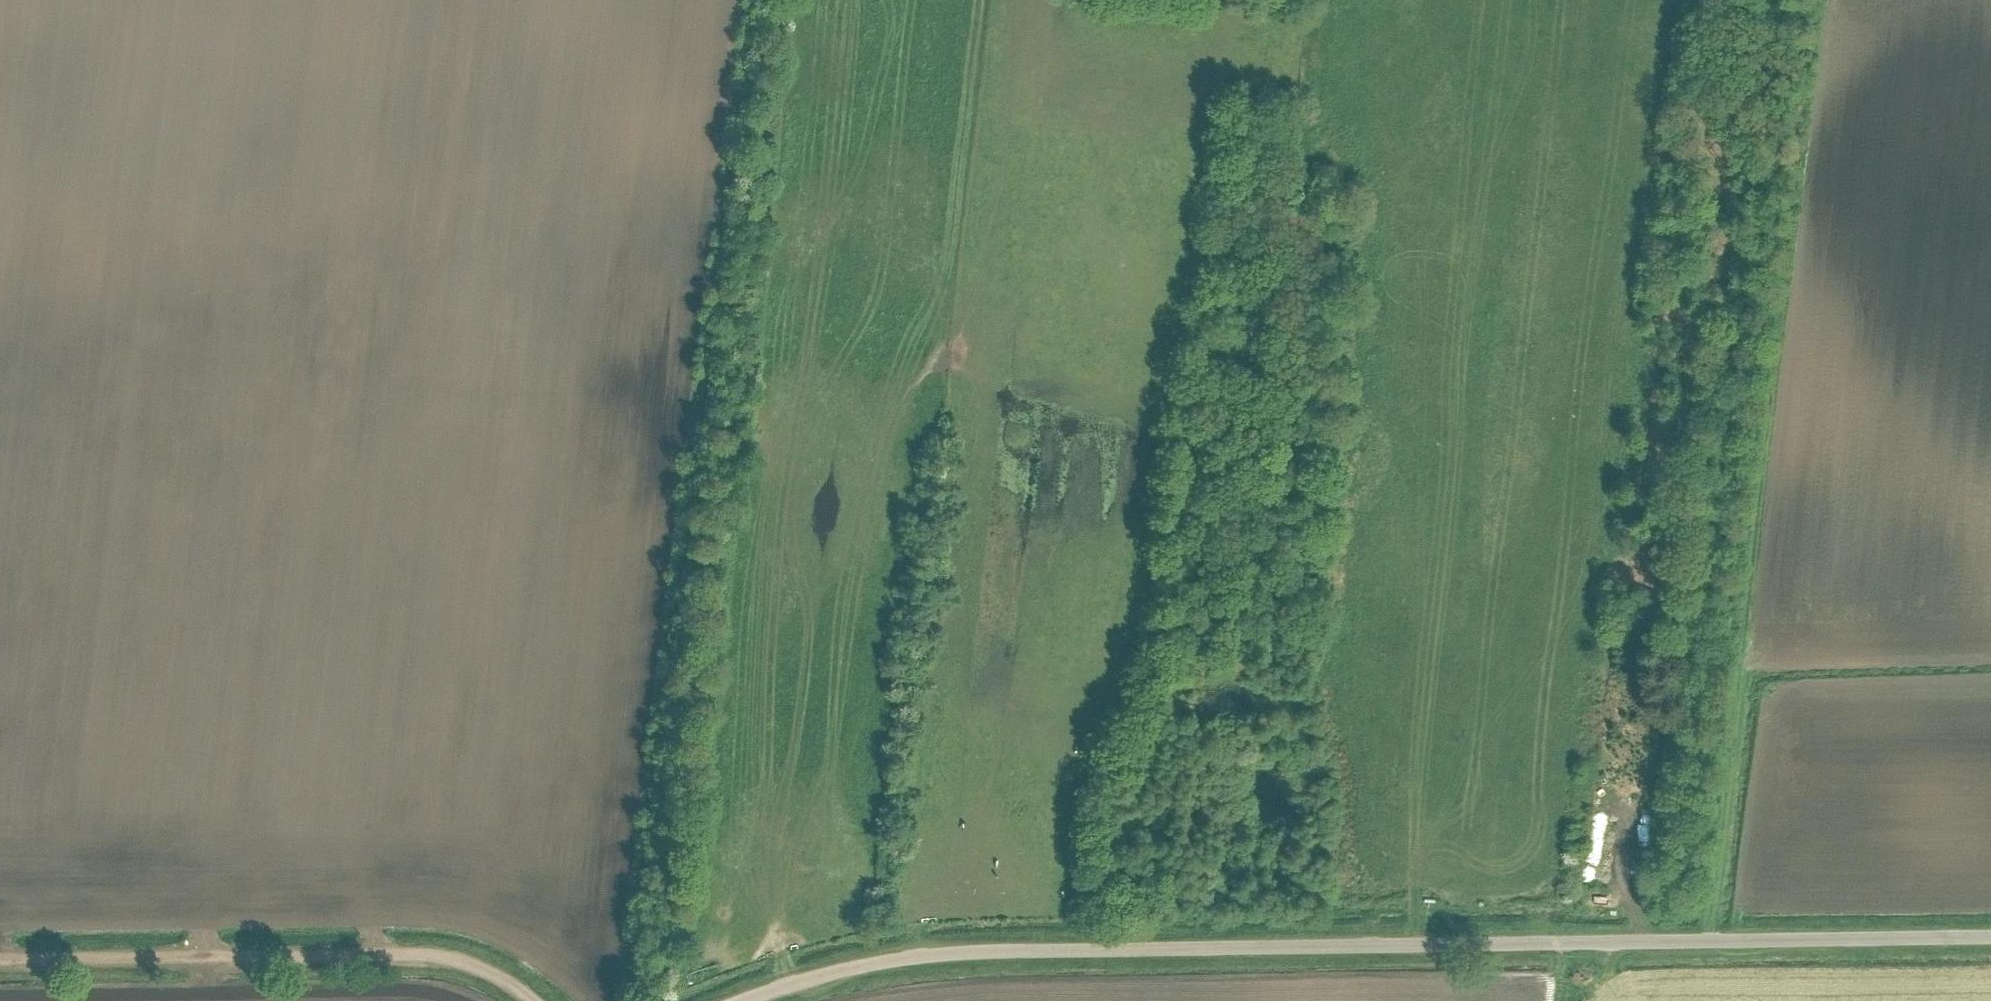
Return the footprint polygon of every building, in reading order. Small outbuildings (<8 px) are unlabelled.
[(1612,829),(1616,818),(1595,812),(1592,822),(1612,829)] [(1585,844),(1608,843),(1607,833),(1585,834),(1585,844)] [(1598,891),(1610,889),(1608,874),(1596,876),(1598,891)]
